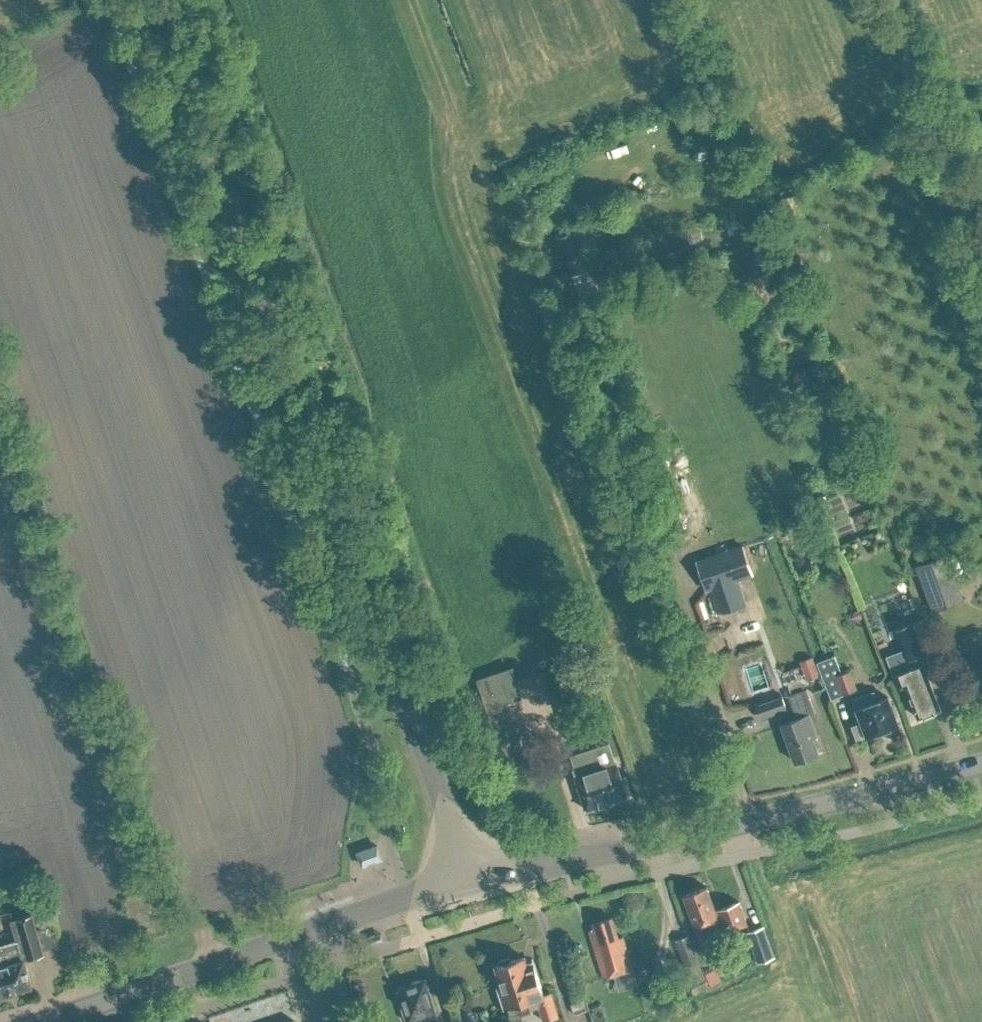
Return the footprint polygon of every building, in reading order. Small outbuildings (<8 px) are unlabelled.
[(573,230),(581,249),(591,245),(583,226),(573,230)] [(573,230),(556,236),(571,275),(588,268),(581,249),(573,230)] [(602,291),(593,267),(571,275),(581,299),(602,291)] [(709,585),(717,610),(746,601),(737,576),(752,571),(743,543),(696,559),(705,586),(709,585)] [(964,598),(947,551),(915,563),(932,610),(964,598)] [(901,647),(884,654),(892,674),(895,673),(900,685),(905,684),(918,716),(941,708),(919,653),(922,651),(922,650),(910,621),(894,628),(901,647)] [(842,671),(835,654),(818,660),(832,697),(857,688),(850,668),(842,671)] [(511,662),(475,674),(492,727),(515,719),(505,690),(519,686),(511,662)] [(801,683),(821,676),(817,664),(797,671),(801,683)] [(795,760),(818,752),(812,735),(816,734),(809,714),(815,711),(806,687),(788,693),(797,717),(781,722),(795,760)] [(878,699),(874,689),(853,697),(857,707),(856,707),(861,721),(852,724),(857,737),(866,733),(866,734),(898,722),(888,695),(878,699)] [(760,718),(786,708),(781,692),(754,702),(760,718)] [(563,730),(582,724),(576,706),(557,712),(563,730)] [(598,768),(592,749),(573,755),(579,774),(575,775),(586,808),(627,795),(616,762),(598,768)] [(363,846),(367,861),(387,855),(382,840),(363,846)] [(683,894),(695,930),(719,922),(722,931),(745,923),(742,914),(737,900),(714,908),(707,885),(683,894)] [(31,914),(11,920),(17,940),(0,945),(0,994),(31,985),(24,959),(43,953),(41,949),(56,944),(50,923),(35,928),(31,914)] [(595,928),(589,929),(604,976),(632,968),(622,935),(618,936),(612,916),(593,922),(595,928)] [(759,961),(776,955),(765,924),(747,931),(759,961)] [(702,949),(716,945),(710,927),(696,932),(702,949)] [(689,934),(675,939),(692,983),(706,978),(689,934)] [(529,966),(525,955),(511,959),(510,956),(499,959),(500,962),(496,963),(503,988),(499,989),(503,1003),(507,1001),(511,1014),(530,1008),(527,999),(537,996),(544,1019),(559,1015),(551,991),(544,993),(535,964),(529,966)] [(427,1012),(435,1010),(424,979),(399,987),(405,1003),(401,1004),(406,1019),(412,1017),(414,1021),(431,1021),(427,1012)]
